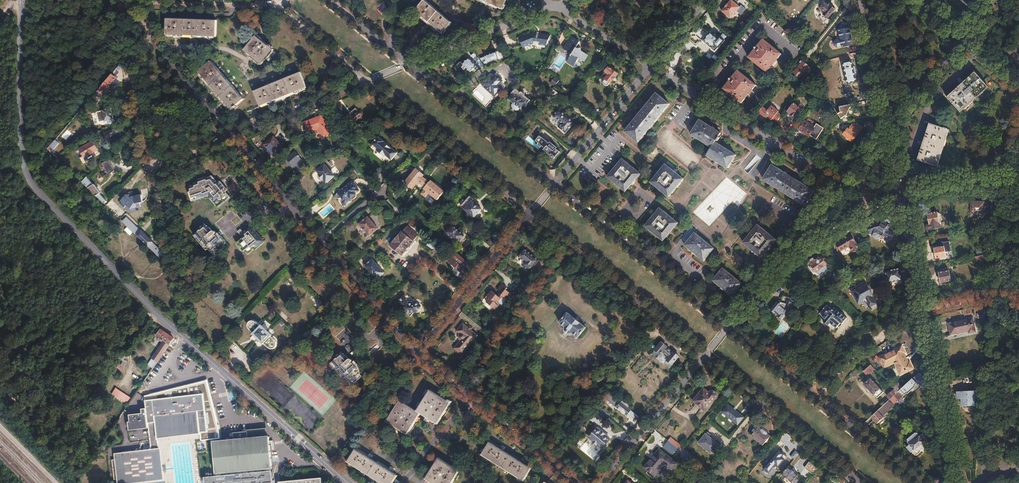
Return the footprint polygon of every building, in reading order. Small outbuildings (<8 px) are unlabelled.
[(425,0),(415,11),(442,34),(452,23),(425,0)] [(502,9),(506,0),(480,0),(502,9)] [(731,1),(722,12),(730,19),(736,11),(741,15),(746,10),(741,6),(739,8),(731,1)] [(824,2),(820,7),(826,12),(824,14),(828,18),(833,12),(834,12),(835,11),(835,10),(835,9),(835,8),(834,7),(833,7),(831,5),(830,7),(824,2)] [(763,7),(761,6),(760,7),(764,12),(770,6),(766,3),(763,7)] [(167,19),(166,35),(216,37),(217,20),(167,19)] [(853,45),(849,27),(837,30),(839,38),(836,39),(833,42),(834,46),(837,47),(841,46),(842,47),(853,45)] [(532,33),(519,38),(522,48),(529,45),(528,45),(533,43),(540,44),(540,45),(546,46),(551,36),(532,33)] [(711,33),(703,42),(711,49),(710,50),(713,52),(714,52),(715,52),(728,37),(723,33),(718,39),(716,37),(716,36),(715,35),(713,35),(711,33)] [(256,36),(243,50),(261,65),(273,50),(256,36)] [(571,36),(563,48),(572,54),(567,62),(574,66),(579,58),(584,61),(588,55),(576,47),(580,41),(571,36)] [(763,39),(748,57),(767,72),(782,54),(763,39)] [(810,50),(803,57),(806,59),(818,46),(815,43),(810,50)] [(501,51),(481,58),(485,64),(499,58),(500,59),(504,58),(501,51)] [(475,53),(472,56),(482,68),(485,66),(475,53)] [(553,66),(560,70),(567,59),(560,55),(553,66)] [(456,66),(456,67),(458,69),(458,71),(460,73),(463,73),(467,69),(470,72),(476,66),(469,58),(463,64),(461,63),(460,62),(456,66)] [(801,60),(792,71),(799,77),(808,66),(801,60)] [(211,61),(198,72),(230,110),(243,99),(211,61)] [(851,61),(843,63),(848,85),(857,83),(855,77),(857,76),(855,67),(853,67),(851,61)] [(606,71),(601,78),(604,81),(602,83),(607,87),(618,74),(613,70),(612,70),(609,68),(608,68),(607,67),(605,70),(606,71)] [(738,70),(723,88),(742,103),(756,85),(738,70)] [(480,83),(496,97),(505,87),(503,85),(507,81),(497,71),(494,75),(491,72),(480,83)] [(300,72),(254,91),(260,107),(306,88),(300,72)] [(975,73),(947,98),(960,113),(989,88),(975,73)] [(115,78),(111,74),(97,91),(101,95),(105,92),(109,88),(108,86),(115,78)] [(555,77),(550,83),(554,87),(559,81),(555,77)] [(513,95),(509,100),(514,103),(512,105),(513,108),(516,111),(519,110),(520,108),(521,109),(526,103),(523,100),(524,99),(520,96),(521,94),(520,93),(520,92),(516,89),(512,93),(513,95)] [(810,89),(805,94),(814,101),(818,95),(810,89)] [(554,90),(551,94),(556,98),(559,94),(554,90)] [(632,122),(624,131),(638,142),(669,104),(656,93),(648,102),(632,122)] [(94,94),(89,100),(94,104),(98,97),(94,94)] [(794,103),(788,111),(791,114),(795,118),(802,109),(794,103)] [(841,113),(838,114),(839,116),(842,119),(847,115),(850,108),(849,105),(839,107),(841,113)] [(763,107),(758,113),(766,119),(767,117),(771,121),(772,119),(776,122),(781,116),(778,113),(778,112),(771,106),(767,111),(763,107)] [(102,111),(96,113),(99,123),(105,121),(106,122),(107,123),(109,123),(110,123),(112,122),(113,121),(113,119),(111,108),(102,111)] [(559,110),(553,116),(562,124),(559,128),(566,133),(574,123),(559,110)] [(350,113),(345,117),(354,128),(365,120),(361,116),(362,115),(363,114),(362,113),(362,112),(361,111),(360,111),(359,111),(358,111),(357,112),(352,116),(350,113)] [(321,116),(313,123),(324,136),(332,129),(321,116)] [(700,120),(691,134),(712,147),(707,155),(723,165),(728,168),(736,155),(715,142),(721,133),(710,126),(700,120)] [(802,120),(798,127),(800,128),(799,130),(809,137),(815,128),(802,120)] [(848,129),(844,135),(852,142),(857,136),(857,135),(859,132),(861,129),(856,124),(853,127),(852,126),(849,129),(848,129)] [(930,124),(918,160),(937,166),(949,131),(930,124)] [(378,136),(372,144),(377,148),(376,149),(385,157),(386,155),(391,160),(397,152),(392,148),(391,149),(383,142),(384,141),(378,136)] [(273,137),(264,145),(274,156),(283,148),(273,137)] [(555,157),(559,152),(556,148),(557,147),(549,142),(549,143),(541,137),(540,138),(536,143),(535,144),(540,148),(541,146),(547,150),(545,152),(550,155),(551,154),(555,157)] [(48,148),(47,149),(50,151),(58,142),(55,140),(48,148)] [(93,141),(79,149),(86,159),(95,153),(94,151),(98,149),(93,141)] [(295,152),(286,159),(295,169),(304,162),(295,152)] [(109,159),(102,164),(109,174),(116,169),(109,159)] [(622,159),(607,177),(625,192),(632,183),(640,174),(622,159)] [(304,162),(295,169),(299,173),(307,166),(304,162)] [(325,164),(316,171),(319,174),(318,175),(322,180),(323,179),(326,183),(328,181),(327,180),(333,175),(325,164)] [(665,165),(650,183),(659,190),(668,197),(683,179),(665,165)] [(772,165),(763,179),(805,205),(814,191),(803,184),(779,170),(772,165)] [(416,168),(404,182),(412,188),(418,181),(425,186),(424,188),(424,189),(422,192),(422,194),(424,195),(426,195),(429,192),(437,199),(444,191),(431,180),(429,182),(422,176),(424,174),(416,168)] [(87,176),(82,182),(104,203),(107,201),(102,191),(103,190),(95,183),(94,184),(87,176)] [(192,191),(191,191),(193,198),(198,197),(198,198),(204,196),(205,198),(210,197),(217,205),(222,201),(223,203),(229,198),(218,185),(219,183),(217,180),(215,181),(213,178),(207,180),(207,179),(199,181),(200,183),(195,185),(196,186),(191,188),(192,191)] [(339,191),(336,194),(336,196),(338,197),(340,198),(341,197),(346,203),(351,199),(354,199),(356,197),(356,195),(355,193),(359,190),(351,181),(343,188),(342,191),(339,191)] [(134,203),(141,202),(139,190),(129,192),(125,194),(119,201),(120,204),(124,207),(126,206),(130,209),(134,203)] [(464,197),(459,203),(474,216),(482,208),(473,200),(475,198),(469,194),(465,198),(464,197)] [(984,202),(971,202),(971,213),(984,214),(984,202)] [(653,217),(645,226),(663,241),(678,223),(660,208),(653,217)] [(928,231),(930,231),(941,229),(940,221),(941,221),(942,220),(941,214),(939,213),(938,213),(938,212),(927,214),(929,225),(927,225),(926,227),(927,230),(928,231)] [(367,216),(359,223),(362,226),(361,229),(364,232),(366,232),(369,235),(377,228),(367,216)] [(126,217),(122,221),(158,256),(162,252),(152,242),(152,241),(141,230),(140,230),(126,217)] [(879,223),(866,228),(868,233),(872,232),(874,233),(872,236),(877,239),(880,234),(888,239),(892,233),(888,231),(890,226),(889,225),(890,224),(889,221),(887,220),(884,221),(883,222),(882,221),(881,224),(879,223)] [(201,230),(197,234),(201,239),(201,238),(203,240),(201,242),(208,250),(209,250),(214,255),(216,253),(217,255),(225,248),(223,246),(226,243),(219,234),(215,237),(215,236),(216,235),(217,234),(217,232),(216,231),(215,231),(214,231),(210,227),(208,228),(205,224),(200,228),(201,230)] [(401,231),(389,245),(401,254),(413,241),(412,240),(417,234),(406,225),(402,231),(401,231)] [(758,225),(743,243),(761,258),(770,247),(776,240),(758,225)] [(453,226),(446,233),(458,243),(464,236),(453,226)] [(244,238),(237,244),(245,253),(247,251),(249,254),(255,249),(256,250),(264,243),(259,237),(260,236),(255,229),(253,230),(251,227),(248,230),(244,233),(248,237),(245,239),(244,238)] [(246,227),(239,233),(244,238),(245,239),(248,237),(244,233),(248,230),(246,227)] [(694,233),(684,245),(694,253),(704,261),(713,249),(694,233)] [(851,236),(835,244),(839,252),(848,247),(852,254),(859,250),(851,236)] [(944,246),(934,248),(936,259),(947,257),(944,246)] [(524,248),(518,256),(525,262),(522,265),(530,272),(539,260),(524,248)] [(456,253),(453,257),(465,267),(468,263),(456,253)] [(366,264),(365,265),(368,269),(373,275),(373,274),(377,278),(379,276),(380,276),(381,275),(382,274),(384,272),(373,258),(366,264)] [(810,263),(810,264),(816,272),(817,272),(819,275),(822,273),(823,274),(825,273),(825,271),(828,269),(825,265),(826,265),(822,259),(820,260),(818,258),(816,259),(815,259),(810,263)] [(449,259),(447,261),(460,272),(464,268),(453,259),(452,261),(449,259)] [(723,268),(712,280),(722,288),(732,296),(742,284),(723,268)] [(899,269),(885,272),(887,283),(902,280),(899,269)] [(949,271),(939,273),(941,283),(951,281),(949,271)] [(854,284),(850,286),(852,290),(855,295),(853,296),(857,303),(860,303),(862,302),(861,301),(864,300),(864,301),(865,300),(866,301),(867,300),(868,303),(867,304),(869,308),(876,304),(871,295),(873,294),(871,291),(869,290),(868,288),(868,287),(866,282),(862,284),(862,285),(857,288),(854,284)] [(489,298),(486,302),(495,309),(500,303),(498,301),(503,295),(508,298),(512,293),(507,288),(508,287),(503,283),(498,289),(501,291),(498,295),(491,290),(487,296),(489,298)] [(402,296),(397,303),(401,306),(400,308),(406,312),(408,312),(413,316),(414,312),(416,312),(421,306),(413,300),(413,301),(407,301),(405,300),(406,299),(402,296)] [(779,304),(776,303),(769,312),(773,314),(774,313),(778,316),(777,317),(780,320),(790,307),(790,302),(787,301),(789,297),(782,296),(779,303),(785,304),(785,307),(783,310),(778,306),(779,304)] [(827,305),(820,314),(825,319),(823,322),(828,326),(830,323),(836,328),(841,323),(842,324),(847,318),(844,316),(845,315),(844,314),(843,312),(841,312),(841,313),(838,311),(837,313),(827,305)] [(568,313),(560,323),(565,327),(565,328),(565,331),(568,334),(572,334),(572,333),(578,338),(586,328),(568,313)] [(973,318),(948,324),(951,335),(968,331),(969,333),(975,332),(973,318)] [(248,323),(248,325),(248,326),(249,327),(249,328),(254,332),(253,333),(263,343),(264,342),(268,346),(269,346),(270,347),(272,347),(273,347),(274,347),(275,346),(276,344),(276,343),(276,341),(275,340),(275,339),(271,335),(272,334),(261,324),(260,325),(255,321),(254,320),(252,320),(251,320),(249,321),(248,322),(248,323)] [(463,337),(454,349),(461,355),(477,335),(463,323),(456,331),(463,337)] [(175,343),(160,335),(157,341),(161,344),(148,366),(154,370),(175,343)] [(661,342),(655,350),(660,354),(657,358),(664,364),(667,360),(672,364),(679,356),(673,352),(673,353),(666,347),(667,347),(661,342)] [(903,346),(879,356),(884,367),(895,363),(900,374),(913,368),(910,362),(909,363),(904,353),(906,352),(903,346)] [(337,357),(332,361),(337,365),(339,366),(337,368),(344,377),(345,376),(350,381),(352,380),(353,381),(361,374),(359,372),(362,369),(355,360),(351,363),(350,362),(351,361),(352,361),(352,360),(353,359),(352,359),(352,358),(351,357),(350,357),(349,357),(345,354),(344,354),(340,350),(335,355),(337,357)] [(870,365),(864,371),(867,375),(874,369),(870,365)] [(923,370),(913,378),(917,383),(926,374),(923,370)] [(871,378),(864,384),(874,395),(875,394),(878,398),(884,392),(871,378)] [(898,392),(890,399),(894,404),(905,393),(906,394),(907,392),(908,393),(916,386),(915,385),(917,383),(913,378),(898,392)] [(152,425),(160,424),(162,439),(200,434),(201,441),(219,438),(207,381),(148,395),(150,412),(152,425)] [(115,387),(111,394),(127,403),(131,397),(115,387)] [(703,388),(692,401),(705,411),(710,404),(709,403),(715,397),(715,396),(715,395),(715,394),(714,393),(713,392),(712,391),(711,391),(710,392),(709,393),(703,388)] [(400,400),(386,421),(407,434),(421,413),(438,423),(451,402),(430,389),(416,410),(400,400)] [(895,389),(888,396),(890,399),(898,392),(895,389)] [(979,391),(958,392),(959,399),(963,398),(964,405),(976,405),(975,397),(979,397),(979,391)] [(615,396),(611,401),(627,415),(627,414),(631,418),(635,414),(631,410),(629,407),(621,401),(615,396)] [(890,399),(871,417),(877,423),(884,417),(883,416),(895,405),(894,404),(890,399)] [(728,404),(721,412),(737,424),(743,417),(728,404)] [(147,414),(134,416),(135,425),(132,425),(133,433),(152,431),(152,425),(150,412),(147,412),(147,414)] [(115,455),(116,460),(113,460),(116,480),(119,480),(119,482),(152,482),(167,481),(162,439),(160,424),(152,425),(152,431),(155,450),(115,455)] [(754,432),(751,435),(762,445),(770,436),(758,426),(756,430),(754,428),(751,430),(754,432)] [(597,428),(589,438),(602,448),(610,438),(597,428)] [(213,442),(216,479),(206,480),(207,482),(273,482),(269,436),(264,437),(263,429),(247,431),(247,432),(233,433),(234,440),(213,442)] [(721,443),(707,432),(698,442),(713,454),(721,443)] [(909,444),(905,447),(909,452),(910,451),(913,455),(916,455),(929,445),(930,443),(926,439),(927,438),(923,433),(920,435),(918,433),(915,432),(906,439),(906,441),(909,444)] [(671,437),(668,441),(681,452),(684,448),(671,437)] [(668,441),(665,445),(671,450),(673,448),(682,455),(683,453),(681,452),(668,441)] [(490,442),(482,454),(524,480),(532,468),(490,442)] [(324,448),(322,450),(329,456),(331,454),(324,448)] [(347,461),(382,482),(393,482),(398,475),(355,448),(347,461)] [(659,448),(644,467),(655,476),(664,464),(671,470),(677,463),(659,448)] [(684,448),(681,452),(683,453),(693,461),(695,458),(684,448)] [(425,479),(431,482),(452,482),(460,471),(438,458),(425,479)] [(776,465),(779,468),(777,470),(782,474),(782,475),(792,482),(793,482),(794,482),(796,482),(799,480),(796,478),(799,475),(788,466),(788,467),(780,460),(776,465)] [(810,461),(805,467),(813,473),(818,468),(810,461)]
